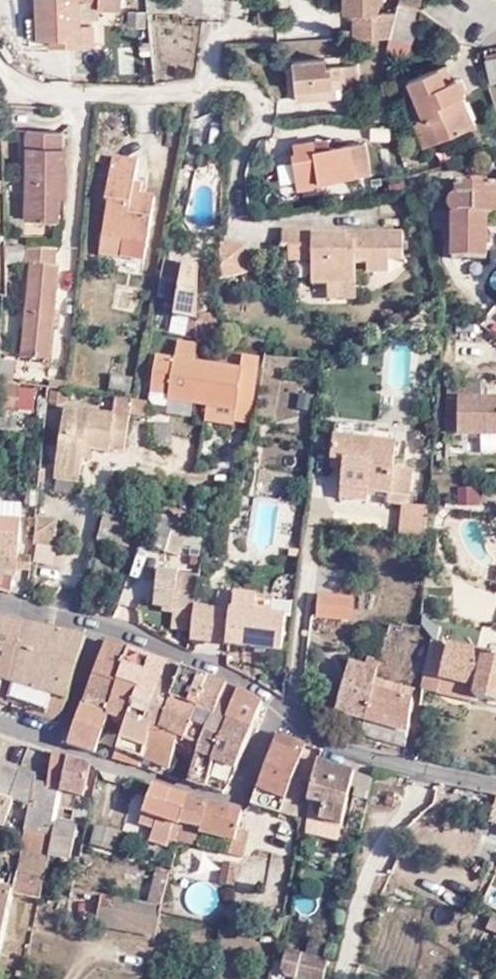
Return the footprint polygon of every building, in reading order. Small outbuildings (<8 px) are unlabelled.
[(37,17),(29,17),(30,41),(38,40),(51,40),(63,40),(63,46),(98,45),(98,24),(91,23),(91,17),(105,17),(105,5),(123,7),(124,0),(37,0),(37,17)] [(392,25),(394,10),(371,11),(374,0),(340,0),(340,10),(351,11),(351,35),(391,36),(392,25)] [(415,12),(416,0),(395,0),(394,6),(415,12)] [(413,29),(417,12),(415,12),(394,6),(394,10),(392,25),(413,29)] [(410,45),(413,29),(392,25),(391,36),(389,41),(410,45)] [(295,93),(316,91),(315,81),(342,79),(357,78),(356,59),(326,61),(325,52),(293,54),(295,93)] [(495,77),(495,52),(484,54),(488,79),(495,77)] [(408,85),(416,106),(424,127),(431,124),(438,144),(470,131),(458,101),(464,99),(456,82),(451,84),(444,70),(408,85)] [(315,81),(316,91),(342,89),(342,79),(315,81)] [(424,127),(416,106),(411,108),(428,149),(438,144),(431,124),(424,127)] [(57,217),(57,195),(58,186),(64,186),(66,147),(61,146),(62,129),(27,128),(24,215),(57,217)] [(363,168),(359,137),(311,141),(310,133),(290,135),(291,145),(287,146),(291,181),(310,178),(310,174),(363,168)] [(112,153),(109,167),(135,171),(137,156),(112,153)] [(206,164),(222,166),(222,157),(206,156),(206,164)] [(135,171),(109,167),(104,198),(108,199),(102,233),(148,239),(155,196),(139,194),(140,187),(133,186),(133,181),(135,171)] [(454,195),(455,206),(450,206),(447,210),(446,216),(452,223),(453,267),(487,266),(485,223),(495,223),(495,192),(454,195)] [(402,230),(356,231),(356,242),(344,242),(344,234),(313,235),(312,230),(282,231),(282,248),(288,248),(313,247),(314,260),(315,285),(331,285),(358,284),(357,261),(368,261),(369,271),(390,270),(390,257),(390,250),(403,250),(402,230)] [(356,242),(356,231),(344,232),(344,234),(344,242),(356,242)] [(241,244),(218,246),(217,278),(246,270),(241,244)] [(55,249),(25,247),(24,268),(29,268),(24,356),(52,359),(58,267),(54,266),(55,249)] [(313,247),(288,248),(288,260),(314,260),(313,247)] [(213,343),(215,333),(215,315),(195,314),(197,267),(163,261),(157,296),(177,299),(175,314),(190,316),(189,339),(197,341),(213,343)] [(358,296),(358,284),(331,285),(331,297),(358,296)] [(194,357),(197,341),(189,339),(177,337),(174,354),(194,357)] [(241,366),(194,357),(174,354),(157,350),(150,386),(168,389),(167,394),(192,398),(204,400),(234,405),(240,370),(241,366)] [(240,370),(255,372),(258,358),(242,356),(241,366),(240,370)] [(3,359),(2,379),(17,381),(19,361),(3,359)] [(234,405),(231,417),(247,420),(255,372),(240,370),(234,405)] [(128,388),(130,376),(110,373),(108,384),(128,388)] [(448,400),(475,401),(475,383),(448,389),(448,400)] [(33,412),(36,386),(8,384),(5,409),(33,412)] [(166,401),(167,394),(168,389),(150,386),(149,397),(153,399),(166,401)] [(135,399),(115,395),(113,406),(131,409),(135,399)] [(131,409),(131,412),(146,415),(148,402),(135,399),(131,409)] [(234,405),(204,400),(201,416),(231,421),(231,417),(234,405)] [(475,401),(448,400),(448,433),(495,434),(495,401),(475,401)] [(109,443),(121,445),(129,416),(63,406),(54,468),(79,471),(81,454),(82,446),(91,447),(107,450),(109,443)] [(407,502),(406,501),(410,467),(390,464),(392,441),(328,435),(325,457),(343,459),(342,467),(339,494),(365,498),(366,488),(388,491),(387,500),(404,502),(407,502)] [(89,455),(91,447),(82,446),(81,454),(89,455)] [(343,459),(325,457),(325,464),(342,467),(343,459)] [(79,471),(54,468),(53,474),(78,478),(79,471)] [(456,484),(456,506),(480,506),(480,484),(456,484)] [(426,534),(429,503),(406,501),(407,502),(404,502),(401,531),(426,534)] [(20,526),(21,510),(0,508),(0,525),(20,526)] [(152,512),(143,541),(164,547),(173,518),(152,512)] [(53,544),(57,516),(36,515),(33,543),(53,544)] [(18,577),(22,526),(20,526),(0,525),(0,576),(18,577)] [(176,612),(192,615),(194,606),(198,576),(160,571),(157,594),(178,597),(177,610),(176,612)] [(178,597),(157,594),(155,607),(177,610),(178,597)] [(351,601),(320,599),(318,615),(349,618),(351,601)] [(194,606),(192,615),(190,640),(282,650),(285,617),(194,606)] [(24,624),(7,621),(0,620),(0,679),(0,691),(9,694),(7,699),(11,701),(16,684),(11,682),(24,624)] [(84,636),(24,624),(11,682),(16,684),(11,701),(28,705),(26,712),(43,716),(50,714),(65,704),(84,636)] [(359,658),(371,662),(379,664),(387,634),(367,628),(359,658)] [(103,644),(93,671),(119,680),(128,648),(102,640),(101,643),(103,644)] [(423,687),(437,691),(441,677),(475,686),(473,695),(495,701),(495,657),(434,642),(423,687)] [(128,648),(119,680),(139,687),(149,655),(128,648)] [(149,655),(139,687),(129,720),(148,727),(167,661),(149,655)] [(182,666),(167,661),(148,727),(153,728),(163,732),(173,701),(182,666)] [(350,664),(337,711),(365,719),(373,689),(372,689),(379,664),(371,662),(368,669),(350,664)] [(209,676),(182,666),(173,701),(198,709),(209,676)] [(119,680),(93,671),(82,703),(81,702),(67,743),(95,752),(109,715),(127,722),(129,720),(139,687),(119,680)] [(226,684),(209,676),(198,709),(211,714),(226,684)] [(441,677),(437,691),(471,700),(473,695),(475,686),(441,677)] [(238,690),(226,684),(211,714),(201,744),(189,781),(207,786),(228,720),(238,690)] [(396,742),(406,745),(413,699),(373,689),(365,719),(398,729),(397,737),(396,742)] [(263,704),(238,690),(228,720),(252,728),(263,704)] [(7,699),(9,694),(0,691),(0,701),(6,703),(7,699)] [(198,709),(173,701),(163,732),(180,737),(187,739),(198,709)] [(62,714),(65,704),(50,714),(43,716),(50,719),(62,714)] [(211,714),(198,709),(187,739),(187,740),(201,744),(211,714)] [(330,725),(360,734),(362,728),(365,719),(337,711),(334,710),(330,725)] [(362,728),(397,737),(398,729),(365,719),(362,728)] [(127,722),(114,758),(121,760),(140,766),(143,759),(153,728),(148,727),(129,720),(127,722)] [(252,728),(228,720),(207,786),(227,792),(252,728)] [(166,769),(165,773),(170,775),(180,737),(163,732),(153,728),(143,759),(166,769)] [(281,810),(306,743),(276,733),(252,802),(281,810)] [(46,786),(61,790),(68,756),(53,752),(46,783),(46,786)] [(83,795),(90,762),(68,756),(61,790),(83,795)] [(309,801),(308,815),(341,823),(354,768),(316,760),(308,800),(309,801)] [(15,801),(24,772),(0,763),(0,795),(15,801)] [(53,835),(56,819),(61,790),(46,786),(46,783),(34,780),(36,776),(24,772),(15,801),(30,806),(24,829),(53,835)] [(179,836),(182,823),(188,795),(154,785),(144,812),(173,823),(170,834),(179,836)] [(8,826),(15,801),(0,795),(0,824),(8,826)] [(238,827),(243,811),(188,795),(182,823),(202,827),(201,832),(235,840),(232,853),(243,856),(249,830),(238,827)] [(128,807),(132,808),(135,809),(136,806),(137,799),(131,797),(128,807)] [(341,823),(308,815),(306,831),(338,838),(341,823)] [(53,835),(47,864),(56,866),(58,856),(69,858),(78,824),(56,819),(53,835)] [(94,844),(117,849),(121,831),(98,826),(94,844)] [(16,872),(44,877),(47,864),(53,835),(24,829),(16,872)] [(221,883),(234,885),(237,862),(224,860),(221,883)] [(13,891),(12,892),(41,896),(44,877),(16,872),(13,891)] [(148,901),(161,903),(166,877),(154,875),(148,901)] [(73,895),(100,900),(102,892),(74,886),(73,895)] [(107,893),(117,895),(119,888),(108,887),(107,893)] [(2,955),(12,892),(13,891),(0,888),(0,955),(2,955)] [(158,928),(161,913),(164,904),(117,895),(107,893),(102,892),(100,900),(96,915),(158,928)] [(302,953),(295,977),(302,978),(324,978),(329,960),(302,953)]
